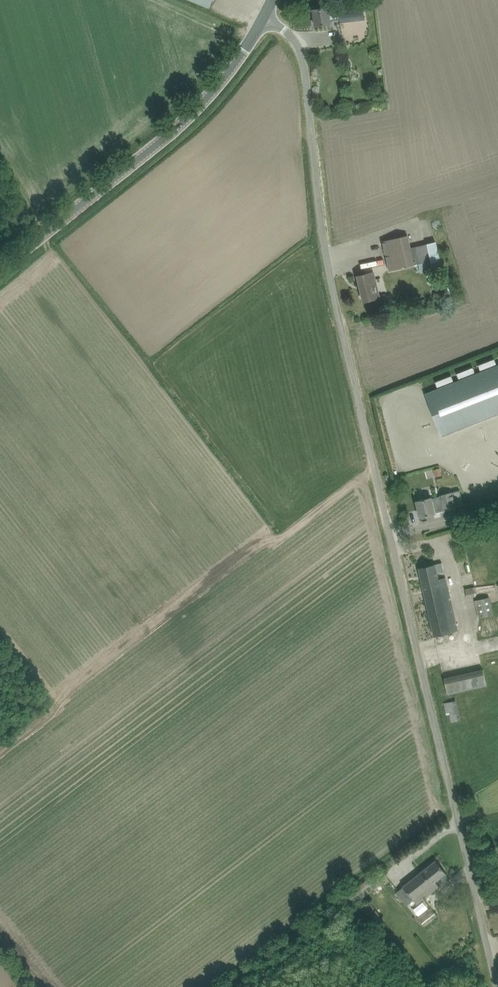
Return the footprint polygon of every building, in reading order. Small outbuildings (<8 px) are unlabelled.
[(209,8),(213,0),(189,0),(209,8)] [(341,22),(350,21),(365,19),(364,3),(348,5),(339,6),(339,7),(329,8),(329,7),(313,9),(315,26),(331,24),(330,18),(340,17),(341,22)] [(389,270),(399,268),(414,265),(410,248),(407,235),(383,241),(389,270)] [(358,276),(364,301),(380,297),(374,273),(367,274),(366,274),(358,276)] [(425,393),(441,435),(497,413),(497,364),(425,393)] [(440,468),(434,469),(435,476),(442,474),(440,468)] [(432,497),(419,500),(416,501),(420,517),(430,514),(457,508),(453,492),(441,495),(442,496),(433,498),(432,497)] [(435,636),(458,630),(456,621),(446,577),(438,579),(435,564),(419,568),(435,636)] [(489,597),(474,600),(479,618),(493,614),(489,597)] [(447,693),(486,684),(483,667),(443,676),(447,693)] [(448,723),(461,720),(456,700),(444,703),(448,723)] [(398,891),(408,904),(414,899),(418,904),(432,892),(439,886),(436,881),(446,873),(436,860),(428,866),(398,891)] [(431,907),(423,914),(418,917),(425,926),(437,916),(431,907)]
